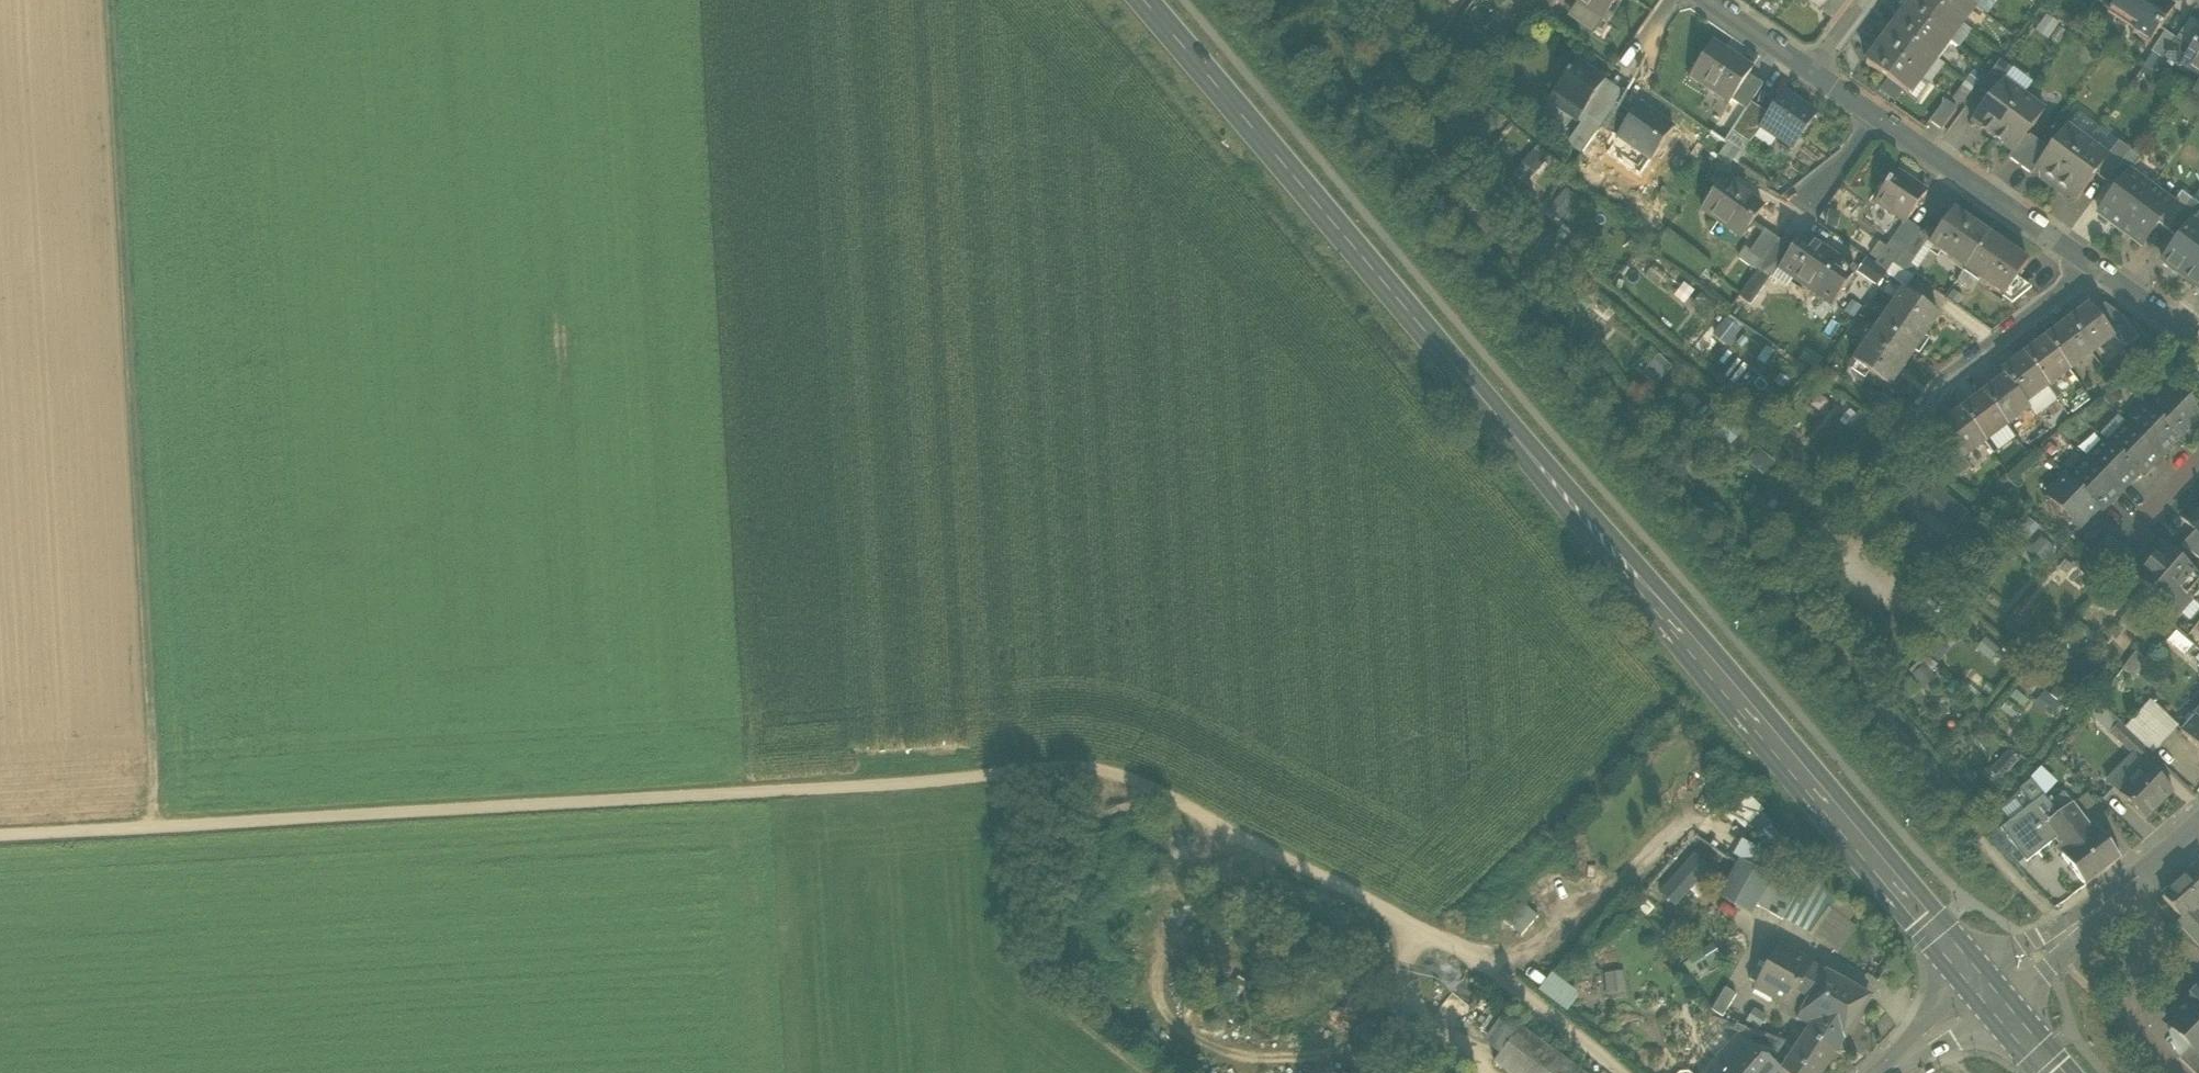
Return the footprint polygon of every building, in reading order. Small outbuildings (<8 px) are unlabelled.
[(1535,13),(1544,0),(1530,0),(1526,7),(1535,13)] [(1557,0),(1544,0),(1535,13),(1545,20),(1558,1),(1557,0)] [(1604,20),(1618,0),(1574,0),(1578,2),(1604,20)] [(1820,12),(1828,1),(1827,0),(1805,0),(1820,12)] [(1831,23),(1848,0),(1829,0),(1828,1),(1820,12),(1818,13),(1831,23)] [(1961,24),(1929,0),(1914,0),(1906,10),(1948,42),(1961,24)] [(1974,7),(1966,0),(1929,0),(1961,24),(1974,7)] [(1974,7),(1987,16),(1999,0),(1979,0),(1974,7)] [(2149,42),(2158,29),(2160,30),(2173,10),(2158,0),(2116,0),(2110,9),(2136,27),(2133,31),(2149,42)] [(1593,35),(1604,20),(1578,2),(1568,17),(1593,35)] [(1935,59),(1948,42),(1906,10),(1893,28),(1935,59)] [(2059,24),(2047,15),(2036,30),(2048,39),(2059,24)] [(2175,40),(2190,49),(2198,35),(2198,25),(2189,18),(2175,40)] [(1961,24),(1948,42),(1958,50),(1971,32),(1961,24)] [(1922,77),(1935,59),(1893,28),(1880,46),(1922,77)] [(2145,49),(2162,59),(2175,40),(2160,30),(2158,29),(2149,42),(2145,49)] [(2190,49),(2180,64),(2198,76),(2198,35),(2190,49)] [(2190,49),(2175,40),(2162,59),(2177,69),(2180,64),(2190,49)] [(1689,78),(1729,105),(1732,101),(1749,76),(1751,72),(1740,64),(1741,61),(1724,50),(1722,53),(1711,45),(1689,78)] [(1904,92),(1909,96),(1922,77),(1880,46),(1866,64),(1887,80),(1904,92)] [(2142,68),(2153,74),(2162,59),(2145,49),(2135,64),(2142,68)] [(1935,59),(1922,77),(1929,82),(1931,83),(1944,66),(1935,59)] [(1979,90),(1989,97),(2002,80),(2003,80),(2011,70),(2000,61),(1979,90)] [(1582,115),(1588,119),(1603,97),(1601,95),(1608,85),(1575,63),(1553,95),(1582,115)] [(2003,80),(2023,95),(2033,83),(2012,68),(2011,70),(2003,80)] [(1732,101),(1746,111),(1751,104),(1763,85),(1749,76),(1732,101)] [(1929,82),(1922,77),(1909,96),(1916,101),(1929,82)] [(2190,93),(2198,99),(2198,79),(2190,93)] [(1904,92),(1887,80),(1878,92),(1895,104),(1904,92)] [(1971,122),(1992,138),(2023,95),(2003,80),(2002,80),(1989,97),(1971,122)] [(1601,95),(1603,97),(1615,105),(1623,95),(1608,85),(1601,95)] [(1778,138),(1794,149),(1816,117),(1783,94),(1768,115),(1761,126),(1762,127),(1754,138),(1770,149),(1778,138)] [(1582,115),(1553,95),(1547,104),(1576,124),(1576,123),(1582,115)] [(2045,111),(2023,95),(1992,138),(2012,153),(2013,153),(2028,134),(2045,111)] [(1600,127),(1615,105),(1603,97),(1588,119),(1600,127)] [(1930,122),(1942,130),(1957,111),(1945,102),(1930,122)] [(1768,115),(1751,104),(1746,111),(1732,134),(1749,145),(1754,138),(1762,127),(1761,126),(1768,115)] [(1632,116),(1615,105),(1600,127),(1616,139),(1632,116)] [(1623,143),(1651,162),(1673,130),(1639,106),(1632,116),(1616,139),(1623,143)] [(2088,142),(2098,127),(2079,113),(2068,127),(2088,142)] [(1588,119),(1582,115),(1576,123),(1580,125),(1566,146),(1580,156),(1600,127),(1588,119)] [(2036,169),(2056,184),(2088,142),(2068,127),(2066,126),(2049,150),(2035,168),(2036,169)] [(2098,127),(2088,142),(2108,157),(2118,142),(2098,127)] [(1727,144),(1743,155),(1749,145),(1732,134),(1725,143),(1727,144)] [(2008,158),(2020,167),(2038,142),(2028,134),(2013,153),(2012,153),(2008,158)] [(1639,178),(1651,162),(1623,143),(1616,139),(1605,155),(1639,178)] [(2049,150),(2038,142),(2020,167),(2031,175),(2036,169),(2035,168),(2049,150)] [(2108,157),(2088,142),(2056,184),(2077,200),(2096,175),(2109,157),(2108,157)] [(2096,175),(2106,182),(2130,151),(2118,142),(2108,157),(2109,157),(2096,175)] [(1743,155),(1727,144),(1718,157),(1735,168),(1743,155)] [(2141,159),(2130,151),(2106,182),(2117,191),(2130,173),(2130,174),(2141,159)] [(1875,203),(1905,224),(1926,194),(1896,173),(1889,183),(1889,182),(1875,203)] [(2099,215),(2120,231),(2151,189),(2130,174),(2130,173),(2117,191),(2099,215)] [(1702,211),(1738,236),(1748,222),(1751,225),(1763,209),(1723,181),(1702,211)] [(2172,205),(2151,189),(2120,231),(2141,247),(2158,224),(2172,205)] [(2158,224),(2168,232),(2192,200),(2181,192),(2172,205),(2158,224)] [(2192,200),(2168,232),(2179,240),(2198,213),(2198,206),(2192,200)] [(1929,245),(1965,270),(1988,236),(1952,211),(1931,241),(1929,245)] [(2181,276),(2198,252),(2198,213),(2179,240),(2162,263),(2180,276),(2181,276)] [(1742,239),(1751,225),(1748,222),(1738,236),(1742,239)] [(1876,266),(1888,274),(1894,265),(1917,232),(1905,224),(1876,266)] [(1749,254),(1762,263),(1774,245),(1777,241),(1764,232),(1751,252),(1749,254)] [(1917,232),(1894,265),(1905,272),(1917,255),(1920,258),(1929,245),(1931,241),(1917,232)] [(1779,268),(1817,295),(1840,262),(1802,236),(1788,255),(1779,268)] [(2028,264),(1988,236),(1965,270),(1981,280),(2005,297),(2015,282),(2028,264)] [(1788,255),(1774,245),(1762,263),(1757,270),(1771,279),(1779,268),(1788,255)] [(1757,270),(1762,263),(1749,254),(1751,252),(1744,248),(1737,259),(1756,273),(1757,270)] [(2181,276),(2198,290),(2198,252),(2181,276)] [(1858,274),(1878,288),(1887,275),(1888,274),(1876,266),(1868,260),(1858,274)] [(1856,273),(1840,262),(1817,295),(1833,306),(1856,273)] [(1913,278),(1905,272),(1894,265),(1888,274),(1887,275),(1906,288),(1913,278)] [(1771,279),(1757,270),(1756,273),(1741,293),(1755,303),(1771,279)] [(1981,280),(1965,270),(1956,284),(1971,295),(1981,280)] [(2002,300),(2014,309),(2032,293),(2015,282),(2005,297),(2002,300)] [(1903,292),(1878,328),(1914,353),(1938,317),(1903,292)] [(2112,339),(2122,352),(2140,339),(2124,318),(2106,306),(2095,314),(2113,338),(2112,339)] [(2090,307),(2068,324),(2091,355),(2112,339),(2113,338),(2095,314),(2090,307)] [(2069,371),(2091,355),(2068,324),(2046,341),(2069,371)] [(1888,389),(1914,353),(1878,328),(1853,364),(1868,374),(1868,375),(1888,389)] [(2047,388),(2069,371),(2046,341),(2024,357),(2047,388)] [(2025,405),(2047,388),(2024,357),(2001,374),(2005,379),(2025,405)] [(2028,410),(2025,405),(2005,379),(1983,396),(2006,427),(2028,410)] [(2149,409),(2149,410),(2179,439),(2178,439),(2181,442),(2198,424),(2198,418),(2191,410),(2194,408),(2182,397),(2180,399),(2169,388),(2149,409)] [(1874,405),(1893,418),(1900,408),(1881,395),(1874,405)] [(1984,443),(2006,427),(1983,396),(1961,413),(1984,443)] [(2160,458),(2178,439),(2179,439),(2149,410),(2149,409),(2146,406),(2127,426),(2160,458)] [(1963,460),(1984,443),(1961,413),(1939,430),(1948,442),(1962,460),(1963,460)] [(2141,477),(2160,458),(2127,426),(2109,444),(2138,474),(2141,477)] [(2120,493),(2138,474),(2109,444),(2106,441),(2087,461),(2120,493)] [(1932,454),(1959,477),(1970,469),(1963,460),(1962,460),(1948,442),(1932,454)] [(2101,512),(2120,493),(2087,461),(2069,479),(2068,480),(2098,509),(2101,512)] [(1906,493),(1953,532),(1967,515),(1920,476),(1906,493)] [(2079,528),(2098,509),(2068,480),(2069,479),(2066,476),(2046,496),(2079,528)] [(2198,537),(2198,499),(2180,518),(2195,532),(2198,537)] [(2198,561),(2198,537),(2195,532),(2181,547),(2198,561)] [(2091,557),(2100,565),(2118,545),(2117,545),(2108,536),(2090,556),(2091,557)] [(2119,543),(2117,545),(2118,545),(2100,565),(2120,583),(2129,573),(2129,572),(2139,561),(2119,543)] [(2177,615),(2193,596),(2195,598),(2198,593),(2198,580),(2182,565),(2181,567),(2156,544),(2145,557),(2144,556),(2139,561),(2129,572),(2129,573),(2177,615)] [(2151,701),(2125,729),(2151,754),(2178,726),(2151,701)] [(2087,712),(2099,722),(2108,713),(2096,702),(2087,712)] [(2198,750),(2198,708),(2191,716),(2193,718),(2180,732),(2198,750)] [(2118,723),(2108,713),(2099,722),(2109,732),(2118,723)] [(2143,762),(2151,754),(2125,729),(2118,723),(2109,732),(2134,756),(2142,763),(2143,762)] [(2134,756),(2129,762),(2141,773),(2147,766),(2143,762),(2142,763),(2134,756)] [(2119,795),(2141,773),(2129,762),(2108,784),(2119,795)] [(2173,792),(2147,766),(2141,773),(2119,795),(2145,821),(2173,792)] [(2020,790),(2031,805),(2043,796),(2031,781),(2021,788),(2020,790)] [(1998,812),(2007,824),(2031,805),(2020,790),(1998,812)] [(2050,805),(2058,815),(2072,804),(2064,794),(2050,805)] [(2050,805),(2043,796),(2031,805),(2007,824),(2000,829),(2011,842),(2022,834),(2038,854),(2055,841),(2059,846),(2056,849),(2085,887),(2103,873),(2058,815),(2050,805)] [(2072,804),(2058,815),(2103,873),(2121,860),(2093,823),(2089,825),(2073,804),(2072,804)] [(2011,842),(2027,863),(2038,854),(2022,834),(2011,842)] [(1673,907),(1724,861),(1706,841),(1655,888),(1673,907)] [(1737,906),(1751,915),(1756,906),(1755,906),(1770,879),(1740,862),(1722,893),(1737,906)] [(2181,919),(2182,920),(2194,909),(2198,905),(2198,872),(2196,868),(2162,898),(2181,919)] [(1756,906),(1782,921),(1788,911),(1798,891),(1799,890),(1792,886),(1790,890),(1770,879),(1755,906),(1756,906)] [(1788,911),(1815,928),(1829,910),(1798,891),(1788,911)] [(1500,917),(1521,933),(1536,914),(1516,898),(1500,917)] [(2194,909),(2182,920),(2181,919),(2177,924),(2198,946),(2198,915),(2194,909)] [(1841,920),(1829,910),(1815,928),(1822,939),(1823,940),(1841,920)] [(1708,941),(1686,959),(1699,976),(1722,958),(1708,941)] [(1758,961),(1768,966),(1779,947),(1773,944),(1767,946),(1758,961)] [(1826,974),(1779,947),(1768,966),(1756,989),(1788,1006),(1796,992),(1809,999),(1796,1021),(1811,1029),(1807,1035),(1834,1054),(1869,1000),(1869,1001),(1870,999),(1869,998),(1826,974)] [(1604,973),(1608,992),(1624,989),(1620,970),(1604,973)] [(1712,1011),(1723,1018),(1736,995),(1725,988),(1712,1011)] [(2198,990),(2187,1002),(2189,1004),(2198,995),(2198,990)] [(2189,1004),(2198,1014),(2198,990),(2198,995),(2189,1004)] [(2189,1004),(2187,1002),(2168,1020),(2168,1027),(2190,1048),(2198,1057),(2198,1014),(2189,1004)] [(1480,1030),(1491,1038),(1506,1017),(1495,1009),(1480,1030)] [(1500,1056),(1520,1028),(1523,1023),(1506,1011),(1483,1043),(1500,1056)] [(1508,1072),(1568,1072),(1573,1066),(1520,1028),(1500,1056),(1495,1063),(1508,1072)] [(1741,1036),(1772,1064),(1786,1043),(1747,1029),(1741,1036)] [(1834,1054),(1807,1035),(1798,1050),(1782,1072),(1783,1072),(1821,1072),(1834,1054)] [(1782,1072),(1772,1064),(1741,1036),(1708,1072),(1783,1072),(1782,1072)] [(1787,1042),(1786,1043),(1772,1064),(1782,1072),(1798,1050),(1787,1042)] [(2193,1072),(2198,1072),(2198,1057),(2190,1048),(2179,1059),(2193,1072)]
